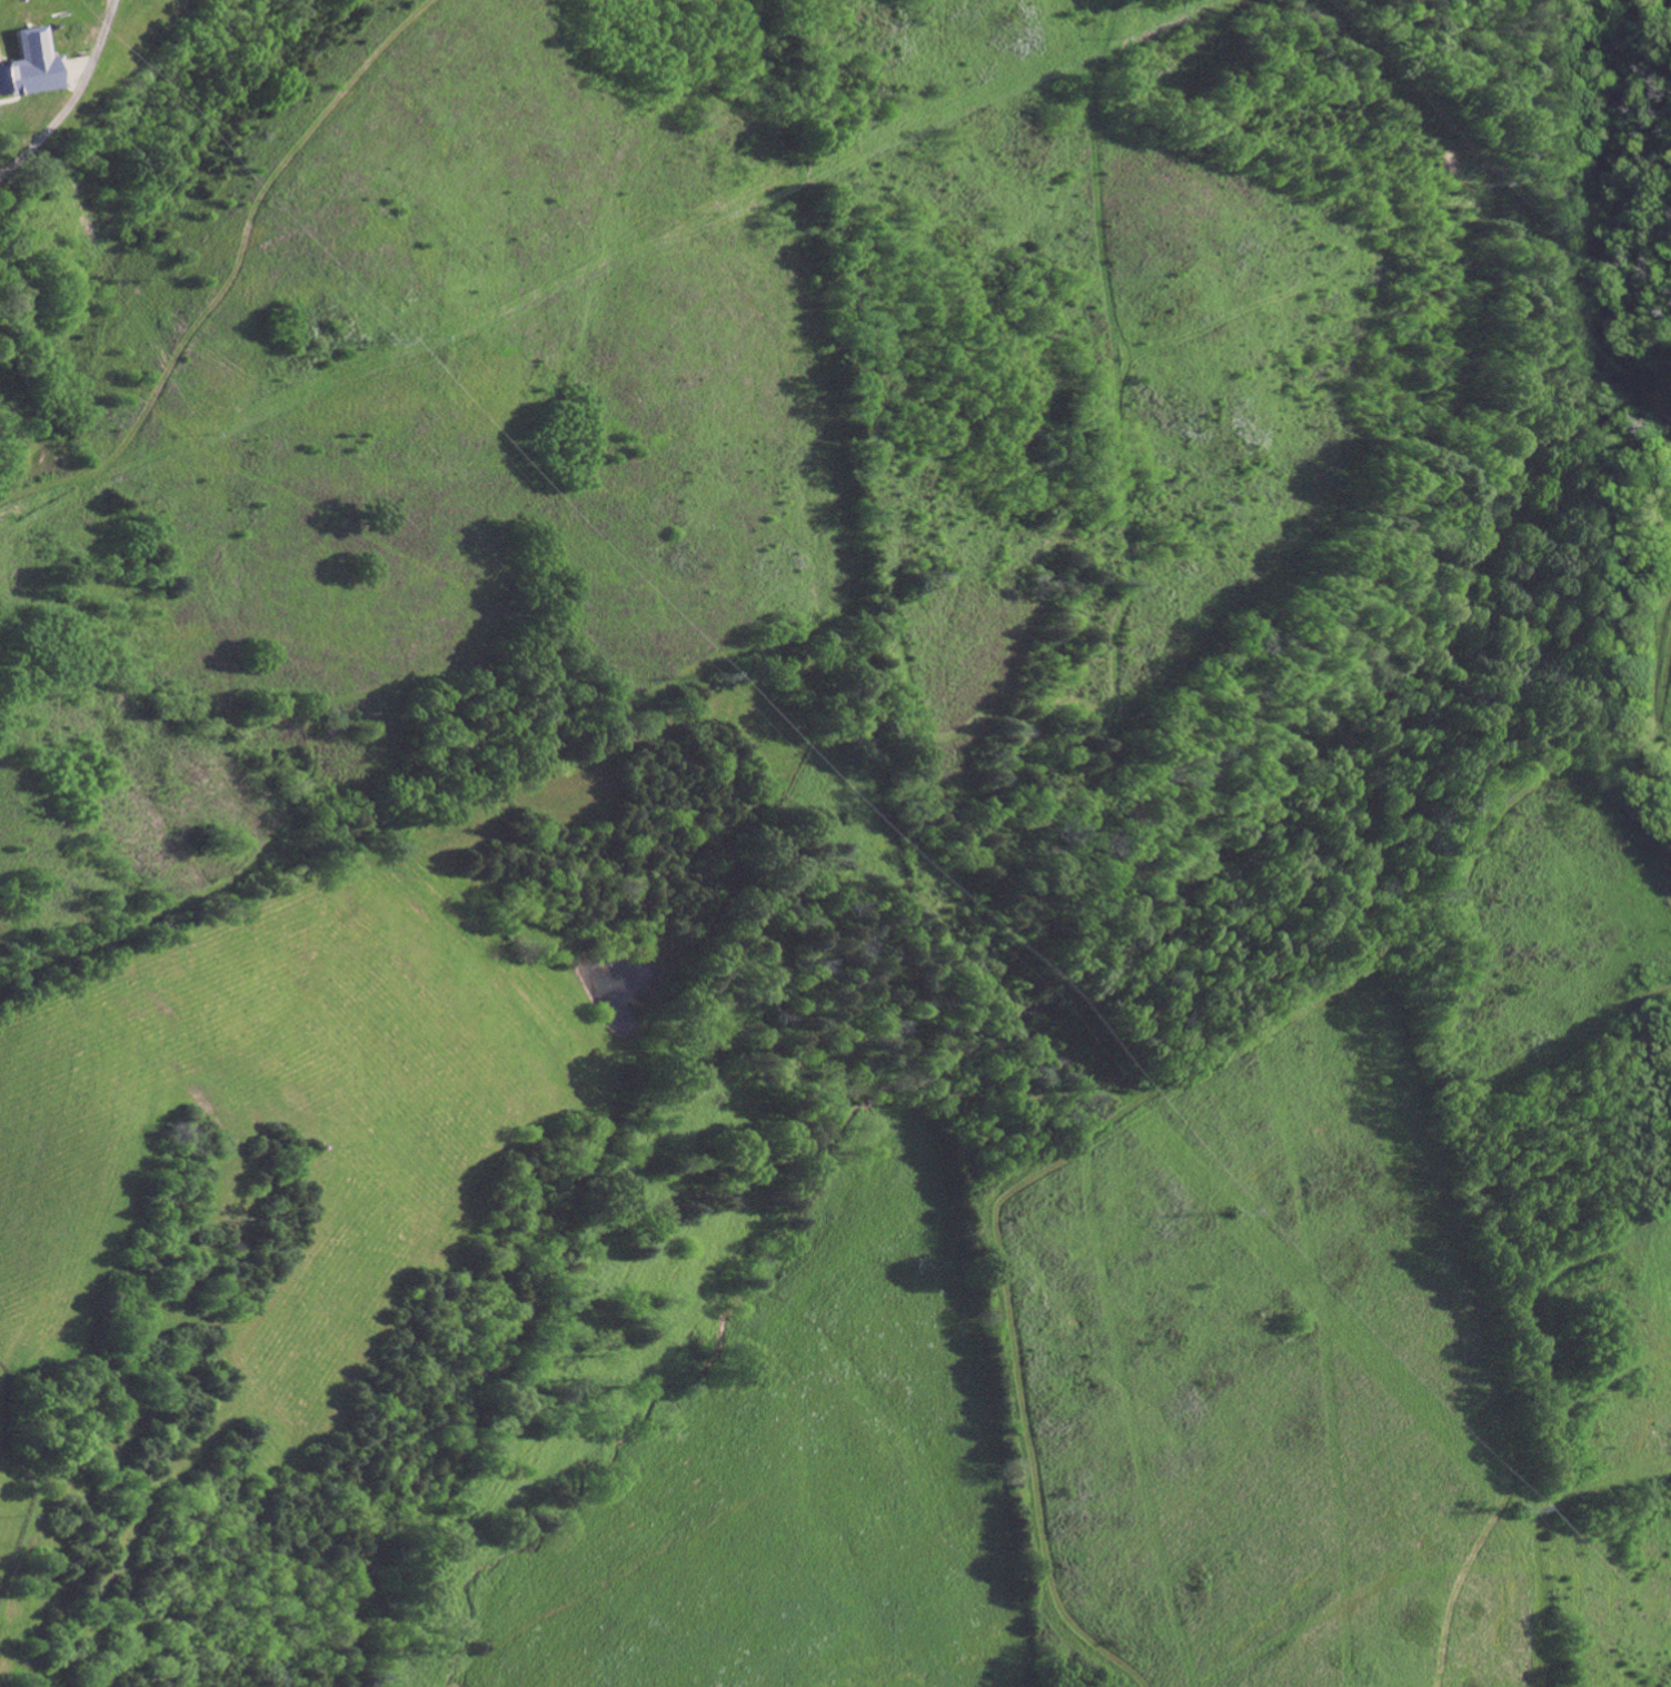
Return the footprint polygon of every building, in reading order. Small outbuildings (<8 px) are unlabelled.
[(14,90),(56,86),(53,55),(38,57),(36,39),(15,41),(17,64),(0,66),(0,92),(14,90)]
